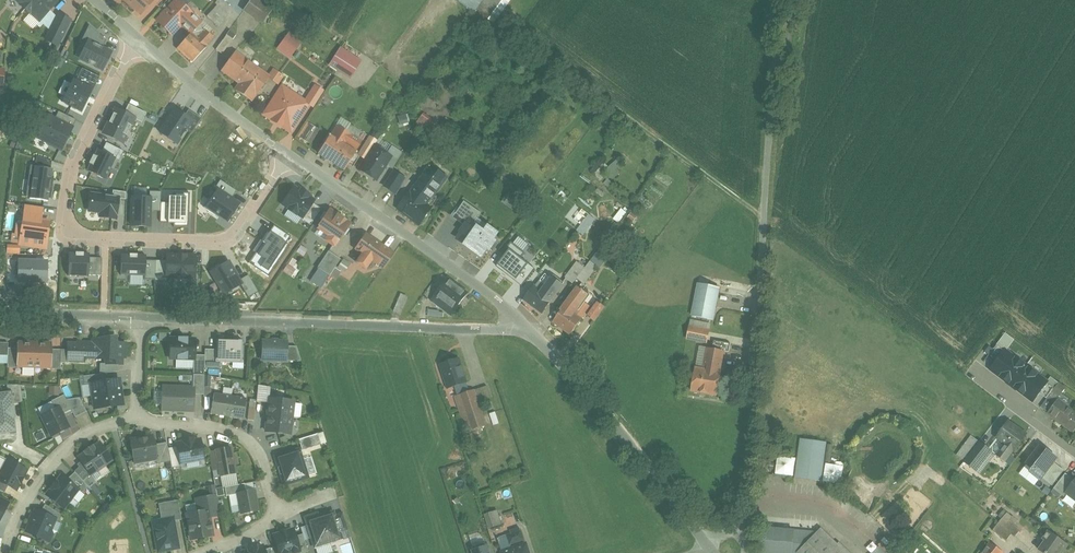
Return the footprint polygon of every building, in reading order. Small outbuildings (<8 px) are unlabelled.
[(40,21),(57,2),(54,0),(17,0),(40,21)] [(142,15),(155,0),(126,0),(142,15)] [(215,3),(217,5),(207,16),(219,27),(229,15),(225,12),(230,6),(224,0),(218,0),(215,3)] [(260,0),(252,0),(245,11),(263,23),(273,9),(260,0)] [(487,19),(501,0),(461,0),(487,19)] [(176,2),(158,21),(163,25),(162,26),(161,28),(162,30),(163,31),(164,31),(165,31),(166,31),(167,31),(168,30),(173,35),(182,25),(192,14),(183,4),(180,6),(176,2)] [(192,14),(182,25),(191,34),(200,24),(201,23),(192,14)] [(70,20),(58,15),(46,40),(58,46),(70,20)] [(191,34),(178,48),(193,62),(215,39),(200,24),(191,34)] [(88,40),(102,47),(105,41),(89,26),(84,38),(88,40)] [(301,43),(289,34),(283,42),(295,50),(301,43)] [(227,35),(216,50),(223,54),(234,39),(227,35)] [(88,40),(79,59),(103,71),(113,52),(102,47),(88,40)] [(295,50),(283,42),(279,48),(290,57),(295,50)] [(359,60),(340,48),(330,64),(348,76),(359,60)] [(255,66),(237,52),(223,71),(241,85),(255,66)] [(241,85),(237,90),(252,101),(256,96),(270,77),(255,66),(241,85)] [(76,80),(93,88),(99,77),(82,69),(76,80)] [(61,103),(81,112),(93,88),(76,80),(73,79),(61,103)] [(314,84),(305,100),(310,103),(309,106),(313,109),(325,91),(314,84)] [(281,85),(262,115),(291,133),(309,106),(310,103),(305,100),(281,85)] [(129,104),(125,112),(137,118),(136,120),(141,123),(146,113),(129,104)] [(115,107),(102,134),(123,145),(136,120),(137,118),(125,112),(115,107)] [(187,130),(193,121),(186,117),(174,109),(158,133),(177,145),(187,130)] [(190,110),(186,117),(193,121),(187,130),(192,133),(202,118),(190,110)] [(55,118),(73,126),(76,120),(58,111),(55,118)] [(49,115),(37,139),(61,151),(73,126),(55,118),(49,115)] [(406,115),(398,117),(401,125),(409,122),(406,115)] [(435,125),(422,116),(417,123),(430,132),(435,125)] [(455,124),(446,118),(441,126),(449,132),(455,124)] [(313,145),(322,129),(308,122),(299,138),(313,145)] [(346,131),(337,125),(330,136),(319,153),(345,170),(356,152),(346,146),(348,144),(357,150),(367,135),(351,125),(346,131)] [(463,139),(452,154),(458,157),(468,143),(463,139)] [(374,146),(368,142),(359,155),(366,159),(374,146)] [(107,144),(103,152),(116,158),(116,159),(119,161),(123,152),(107,144)] [(366,159),(359,169),(360,170),(361,172),(364,174),(366,174),(377,180),(386,165),(392,157),(387,154),(374,146),(366,159)] [(404,153),(392,146),(387,154),(392,157),(386,165),(393,169),(395,167),(404,153)] [(103,152),(97,149),(87,171),(105,180),(116,159),(116,158),(103,152)] [(35,167),(51,169),(52,161),(36,156),(35,167)] [(600,179),(611,167),(603,160),(592,171),(600,179)] [(431,165),(411,193),(427,204),(447,177),(431,165)] [(34,167),(30,199),(48,201),(53,169),(51,169),(35,167),(34,167)] [(405,174),(395,167),(393,169),(386,181),(395,187),(399,182),(400,182),(405,174)] [(461,179),(456,176),(452,181),(458,184),(461,179)] [(217,188),(232,198),(236,191),(221,180),(216,188),(217,189),(217,188)] [(294,187),(283,204),(289,208),(288,210),(296,215),(296,213),(302,217),(303,218),(313,203),(314,201),(308,196),(309,195),(302,190),(300,192),(294,187)] [(217,189),(205,208),(228,223),(240,203),(232,198),(217,188),(217,189)] [(150,192),(150,197),(151,197),(151,212),(160,212),(161,203),(161,192),(150,192)] [(411,193),(410,192),(399,209),(420,223),(431,208),(427,204),(411,193)] [(90,193),(87,212),(99,214),(99,218),(117,220),(120,197),(90,193)] [(168,197),(168,203),(168,223),(168,224),(174,224),(174,226),(188,227),(189,193),(176,193),(176,197),(168,197)] [(512,196),(507,203),(520,212),(525,204),(512,196)] [(131,197),(130,227),(150,228),(151,212),(151,197),(150,197),(131,197)] [(465,201),(453,218),(467,227),(470,222),(474,224),(481,213),(465,201)] [(168,203),(161,203),(160,212),(160,223),(168,223),(168,203)] [(322,209),(313,203),(303,218),(302,217),(301,219),(311,225),(322,209)] [(23,216),(42,219),(44,208),(24,205),(23,216)] [(615,219),(621,223),(630,211),(624,207),(615,219)] [(350,224),(330,210),(319,226),(330,234),(325,241),(334,247),(350,224)] [(589,215),(580,227),(586,231),(595,220),(589,215)] [(23,216),(18,246),(46,250),(50,220),(42,219),(23,216)] [(467,227),(458,240),(467,246),(468,244),(473,248),(472,249),(481,255),(487,247),(489,249),(495,240),(492,239),(497,232),(489,226),(484,233),(478,229),(479,228),(474,224),(470,222),(467,227)] [(274,225),(269,232),(286,243),(291,236),(274,225)] [(269,232),(249,263),(269,277),(289,245),(286,243),(269,232)] [(389,250),(365,233),(356,249),(366,255),(363,260),(362,259),(359,263),(366,268),(372,260),(379,264),(389,250)] [(506,255),(497,266),(523,286),(536,269),(522,259),(526,253),(511,242),(503,253),(506,255)] [(307,250),(301,246),(297,252),(303,256),(307,250)] [(389,250),(379,264),(385,268),(395,254),(389,250)] [(341,260),(329,251),(318,268),(320,269),(330,276),(341,260)] [(89,258),(89,254),(69,253),(68,276),(89,277),(89,275),(89,258)] [(166,261),(166,278),(167,278),(174,278),(174,279),(186,280),(186,279),(196,279),(196,255),(166,254),(166,261)] [(145,276),(146,260),(146,256),(121,255),(120,275),(145,276)] [(102,258),(89,258),(89,275),(101,276),(102,258)] [(344,258),(336,269),(341,272),(349,261),(344,258)] [(47,284),(48,259),(19,259),(18,283),(47,284)] [(156,280),(157,261),(146,260),(145,276),(145,279),(156,280)] [(166,278),(166,261),(157,261),(156,280),(167,280),(167,278),(166,278)] [(229,261),(209,272),(223,296),(242,285),(243,285),(241,280),(229,261)] [(585,269),(577,279),(584,284),(597,266),(591,261),(585,269)] [(585,269),(577,263),(565,279),(572,285),(577,279),(585,269)] [(295,270),(288,265),(283,271),(291,276),(295,270)] [(330,276),(320,269),(311,281),(322,288),(330,276)] [(248,275),(241,280),(243,285),(242,285),(249,297),(258,292),(248,275)] [(536,287),(534,286),(524,300),(543,314),(553,300),(553,299),(563,286),(552,277),(545,286),(542,292),(536,287)] [(468,293),(448,278),(432,301),(452,315),(468,293)] [(545,286),(540,282),(536,287),(542,292),(545,286)] [(720,288),(699,284),(692,316),(714,320),(720,288)] [(578,287),(564,306),(565,306),(553,321),(571,334),(591,307),(583,301),(588,294),(583,291),(584,290),(583,290),(578,287)] [(409,297),(402,294),(395,311),(401,314),(409,297)] [(598,302),(588,316),(594,321),(605,307),(598,302)] [(709,330),(690,326),(688,338),(707,342),(709,330)] [(1005,351),(1006,351),(1014,340),(1005,333),(997,345),(1005,351)] [(69,350),(62,350),(61,363),(69,363),(69,361),(85,361),(85,355),(93,355),(93,358),(107,359),(107,364),(101,364),(100,374),(101,374),(104,373),(120,371),(120,364),(123,364),(123,357),(126,357),(126,343),(116,343),(117,336),(94,340),(94,343),(78,342),(78,344),(69,343),(69,350)] [(188,338),(180,338),(180,339),(172,339),(171,358),(179,358),(179,359),(187,359),(187,358),(194,359),(195,359),(195,355),(196,340),(188,339),(188,338)] [(243,340),(217,339),(217,349),(216,362),(220,362),(243,363),(243,340)] [(287,342),(263,341),(263,360),(287,361),(287,346),(287,342)] [(731,343),(714,341),(713,349),(724,351),(730,352),(731,343)] [(35,343),(18,343),(18,348),(17,366),(18,366),(35,366),(35,343)] [(53,344),(35,343),(35,366),(52,367),(53,349),(53,344)] [(297,346),(287,346),(287,361),(302,361),(297,346)] [(985,352),(991,356),(995,351),(989,346),(985,352)] [(18,348),(9,348),(8,356),(8,368),(18,368),(18,366),(17,366),(18,348)] [(708,367),(708,370),(696,368),(692,390),(701,392),(708,394),(708,393),(717,395),(721,372),(721,371),(724,351),(713,349),(707,348),(704,367),(708,367)] [(62,350),(53,349),(52,367),(51,369),(61,369),(61,363),(62,350)] [(217,349),(206,349),(206,355),(205,368),(220,368),(220,362),(216,362),(217,349)] [(1006,351),(1005,351),(991,370),(1008,382),(1007,383),(1016,390),(1016,389),(1033,401),(1047,383),(1047,382),(1034,372),(1035,371),(1020,360),(1019,361),(1006,351)] [(206,355),(195,355),(195,359),(194,359),(194,374),(205,375),(205,368),(206,355)] [(460,359),(441,365),(448,388),(455,386),(458,396),(470,392),(467,382),(468,382),(460,359)] [(100,374),(84,376),(85,384),(92,383),(105,381),(104,373),(101,374),(100,374)] [(205,375),(194,374),(194,388),(195,388),(194,394),(204,394),(205,387),(205,375)] [(1047,382),(1047,383),(1054,388),(1058,383),(1051,377),(1047,382)] [(105,381),(92,383),(94,396),(122,392),(120,379),(105,381)] [(1058,384),(1042,406),(1047,411),(1056,401),(1064,388),(1058,384)] [(21,385),(7,385),(8,393),(10,404),(23,403),(21,385)] [(51,386),(51,395),(63,395),(63,386),(51,386)] [(488,386),(476,390),(480,402),(492,398),(488,386)] [(194,388),(164,387),(163,410),(194,411),(194,394),(195,388),(194,388)] [(458,396),(456,396),(468,432),(487,426),(475,390),(470,392),(458,396)] [(122,392),(94,396),(95,409),(124,405),(122,392)] [(0,394),(0,435),(16,433),(15,421),(12,422),(10,404),(8,393),(0,394)] [(232,396),(214,393),(211,414),(229,417),(232,396)] [(65,395),(52,401),(56,409),(60,407),(65,417),(73,413),(67,400),(65,395)] [(247,399),(232,396),(229,417),(244,419),(247,399)] [(87,412),(80,398),(67,400),(73,413),(76,417),(87,412)] [(294,401),(270,399),(268,415),(292,418),(294,401)] [(1065,410),(1057,403),(1049,412),(1057,419),(1056,420),(1073,432),(1074,429),(1074,412),(1068,406),(1065,410)] [(56,409),(42,416),(52,436),(70,427),(65,417),(60,407),(56,409)] [(496,412),(490,414),(494,425),(500,424),(496,412)] [(292,418),(268,415),(267,431),(291,434),(292,418)] [(1026,435),(1009,422),(998,437),(1006,443),(997,455),(1005,461),(1014,449),(1015,450),(1026,435)] [(318,434),(299,440),(303,450),(321,444),(318,434)] [(152,437),(131,441),(135,464),(157,460),(154,445),(152,437)] [(780,475),(826,480),(830,441),(803,438),(801,458),(782,456),(780,475)] [(193,439),(184,441),(184,443),(178,444),(178,447),(181,463),(182,463),(204,458),(201,440),(194,441),(193,439)] [(168,442),(154,445),(157,460),(158,464),(172,462),(169,448),(168,442)] [(990,450),(980,442),(961,467),(973,476),(973,475),(961,467),(965,462),(977,471),(990,454),(990,450)] [(100,443),(94,448),(93,447),(86,452),(86,453),(80,458),(91,474),(92,474),(98,470),(99,471),(106,466),(105,465),(112,460),(100,443)] [(178,447),(169,448),(172,462),(172,468),(182,466),(182,463),(181,463),(178,447)] [(232,448),(217,450),(220,470),(221,476),(236,473),(235,464),(237,464),(235,456),(233,456),(232,448)] [(1047,453),(1041,448),(1029,464),(1035,468),(1032,472),(1040,479),(1043,476),(1054,461),(1056,458),(1048,452),(1047,453)] [(217,450),(210,452),(213,471),(220,470),(217,450)] [(297,450),(287,453),(287,454),(287,455),(278,458),(286,483),(292,481),(292,482),(293,483),(300,481),(301,479),(301,478),(306,476),(304,468),(305,468),(306,467),(304,460),(302,459),(301,459),(298,450),(297,450)] [(8,486),(16,490),(26,470),(8,461),(0,476),(0,482),(8,486)] [(1064,469),(1054,461),(1043,476),(1053,484),(1064,469)] [(83,481),(75,472),(67,480),(79,489),(78,489),(82,493),(89,486),(83,481)] [(1074,479),(1074,478),(1066,472),(1054,488),(1063,495),(1066,492),(1074,479)] [(91,474),(83,481),(89,486),(90,488),(97,481),(92,474),(91,474)] [(67,480),(63,476),(58,482),(57,482),(52,488),(53,489),(48,495),(64,508),(68,502),(69,503),(75,495),(74,494),(78,489),(79,489),(67,480)] [(1066,492),(1074,499),(1074,479),(1066,492)] [(8,486),(0,482),(0,491),(5,493),(8,486)] [(245,484),(225,487),(227,496),(238,494),(238,493),(246,492),(245,484)] [(246,492),(238,493),(238,494),(242,514),(259,511),(255,490),(246,492)] [(217,495),(200,499),(203,512),(208,511),(209,517),(221,515),(217,495)] [(0,498),(0,521),(9,503),(0,498)] [(170,502),(174,521),(182,520),(178,501),(170,502)] [(170,502),(159,504),(161,521),(153,522),(157,542),(159,542),(161,551),(178,548),(174,521),(170,502)] [(62,515),(46,504),(41,512),(56,518),(55,520),(59,522),(62,515)] [(41,512),(37,510),(27,532),(37,536),(39,540),(53,535),(51,529),(55,520),(56,518),(41,512)] [(203,512),(194,513),(188,514),(188,515),(192,538),(192,539),(194,539),(209,536),(213,535),(212,531),(209,517),(208,511),(203,512)] [(343,512),(334,515),(339,533),(349,530),(343,512)] [(496,512),(486,515),(490,528),(501,524),(496,512)] [(1013,516),(1008,512),(999,522),(1012,534),(1015,537),(1021,530),(1010,520),(1013,516)] [(333,513),(319,518),(318,514),(306,518),(308,525),(308,526),(310,526),(314,540),(315,539),(321,537),(322,543),(323,544),(341,538),(339,533),(334,515),(333,513)] [(1012,534),(999,522),(993,530),(1007,541),(1012,534)] [(764,527),(762,552),(792,552),(795,530),(764,527)] [(520,528),(514,530),(515,534),(509,536),(511,544),(524,540),(520,528)] [(280,532),(281,534),(274,536),(280,552),(292,552),(300,551),(300,550),(296,536),(294,530),(287,532),(287,530),(280,532)] [(795,530),(792,552),(798,552),(817,534),(819,533),(819,532),(795,530)] [(1050,531),(1044,540),(1046,541),(1040,550),(1044,552),(1061,552),(1068,544),(1050,531)] [(296,536),(300,550),(300,551),(301,552),(308,552),(309,552),(304,535),(303,534),(296,536)] [(817,534),(798,552),(850,552),(840,543),(833,550),(817,534)] [(509,536),(500,539),(500,538),(498,539),(499,540),(503,552),(513,548),(511,544),(509,536)] [(991,542),(983,552),(1003,552),(1004,552),(991,542)] [(471,549),(472,552),(490,552),(488,544),(471,549)] [(503,552),(530,552),(527,544),(513,548),(503,552)]
